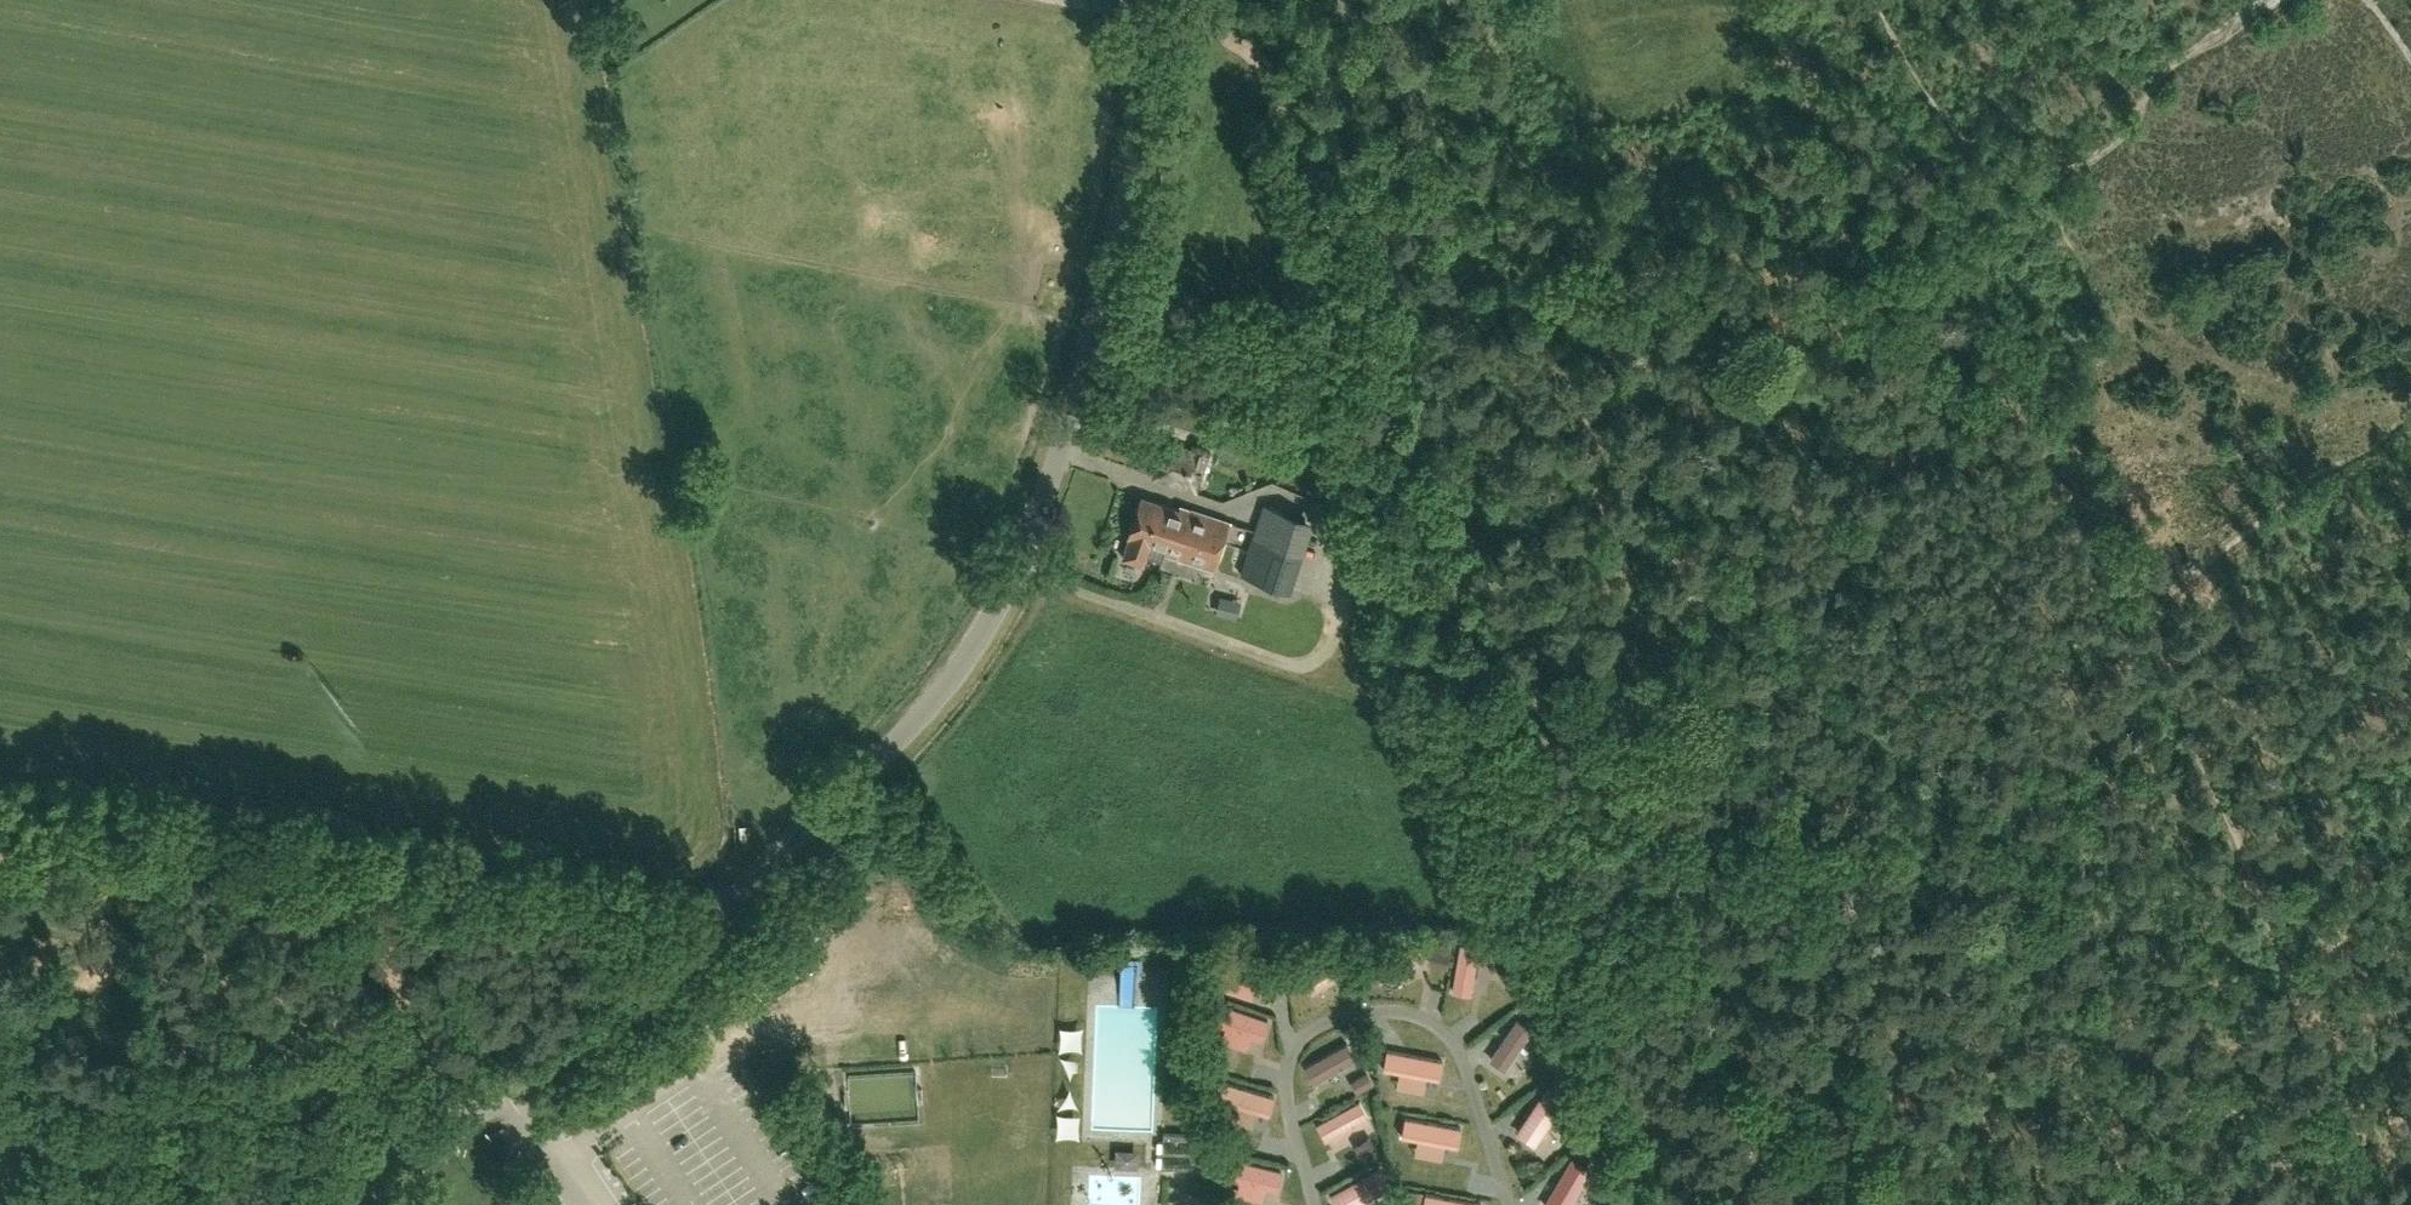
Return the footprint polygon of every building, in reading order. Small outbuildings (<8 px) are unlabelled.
[(1192,452),(1166,443),(1155,476),(1180,485),(1180,486),(1195,491),(1209,450),(1195,445),(1192,452)] [(1184,535),(1192,511),(1180,507),(1179,511),(1142,498),(1128,537),(1130,538),(1123,558),(1143,565),(1146,556),(1162,562),(1166,550),(1166,551),(1172,531),(1184,535)] [(1294,552),(1305,517),(1263,504),(1252,537),(1294,552)] [(1229,524),(1192,511),(1184,535),(1172,531),(1166,551),(1214,567),(1229,524)] [(1282,588),(1294,552),(1252,537),(1240,574),(1282,588)] [(804,936),(792,940),(798,960),(810,956),(804,936)] [(1393,994),(1438,975),(1428,954),(1384,973),(1393,994)] [(1235,1000),(1263,1008),(1267,993),(1276,995),(1283,971),(1232,956),(1224,982),(1240,986),(1235,1000)] [(1468,957),(1466,1010),(1493,1011),(1495,958),(1468,957)] [(1315,983),(1328,1007),(1370,984),(1357,961),(1315,983)] [(1499,975),(1511,990),(1525,979),(1513,964),(1499,975)] [(1524,1005),(1533,1016),(1547,1004),(1538,994),(1524,1005)] [(1256,1059),(1257,1044),(1275,1045),(1278,1018),(1230,1013),(1226,1055),(1256,1059)] [(1501,1070),(1519,1088),(1554,1052),(1536,1034),(1501,1070)] [(1324,1091),(1370,1071),(1362,1051),(1315,1071),(1324,1091)] [(1556,1076),(1564,1087),(1578,1075),(1569,1065),(1556,1076)] [(828,1070),(832,1087),(848,1083),(844,1066),(828,1070)] [(1340,1151),(1382,1127),(1370,1106),(1328,1130),(1340,1151)] [(1557,1110),(1532,1148),(1555,1162),(1579,1124),(1557,1110)] [(1187,1167),(1189,1136),(1165,1135),(1163,1167),(1187,1167)] [(1581,1146),(1590,1156),(1603,1145),(1595,1135),(1581,1146)] [(1262,1204),(1276,1204),(1287,1177),(1244,1160),(1231,1193),(1262,1204)] [(1610,1186),(1584,1171),(1564,1204),(1598,1204),(1610,1186)] [(1386,1183),(1343,1194),(1346,1204),(1392,1204),(1386,1183)]
